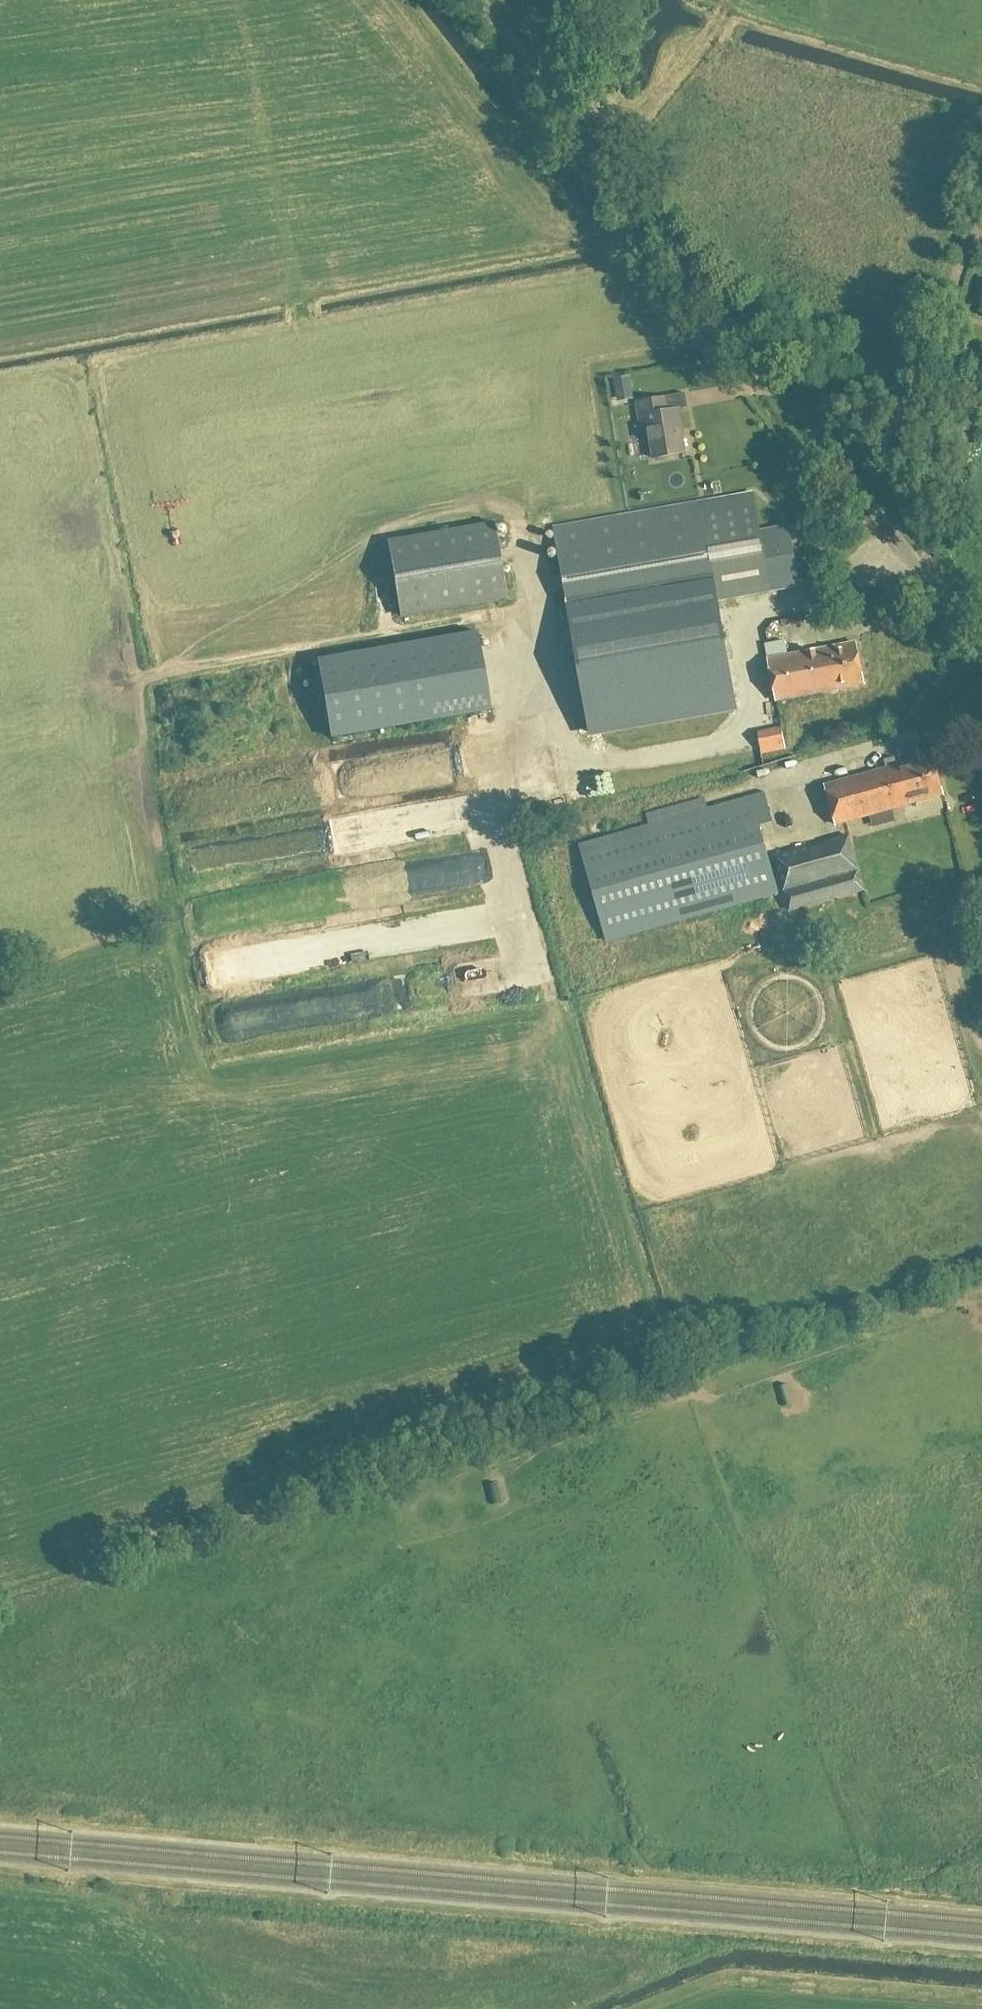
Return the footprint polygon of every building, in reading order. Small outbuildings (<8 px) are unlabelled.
[(630,375),(613,378),(616,393),(632,390),(630,375)] [(655,459),(686,453),(681,429),(683,429),(679,409),(668,411),(665,398),(638,403),(641,423),(648,421),(655,459)] [(753,492),(554,527),(573,634),(575,644),(578,660),(568,662),(570,673),(580,672),(589,725),(579,728),(580,734),(736,706),(720,618),(719,608),(717,599),(771,589),(800,584),(789,525),(760,530),(753,492)] [(494,521),(387,540),(401,618),(508,599),(494,521)] [(842,610),(851,608),(850,600),(841,601),(842,610)] [(318,658),(332,737),(490,709),(476,631),(318,658)] [(777,700),(866,683),(857,641),(769,659),(777,700)] [(781,726),(757,731),(762,754),(786,749),(781,726)] [(837,824),(944,794),(931,747),(919,750),(921,759),(826,785),(837,824)] [(761,826),(775,822),(766,792),(580,844),(607,943),(780,894),(761,826)] [(790,912),(866,891),(850,834),(773,855),(790,912)] [(751,907),(757,928),(768,925),(762,904),(751,907)]
